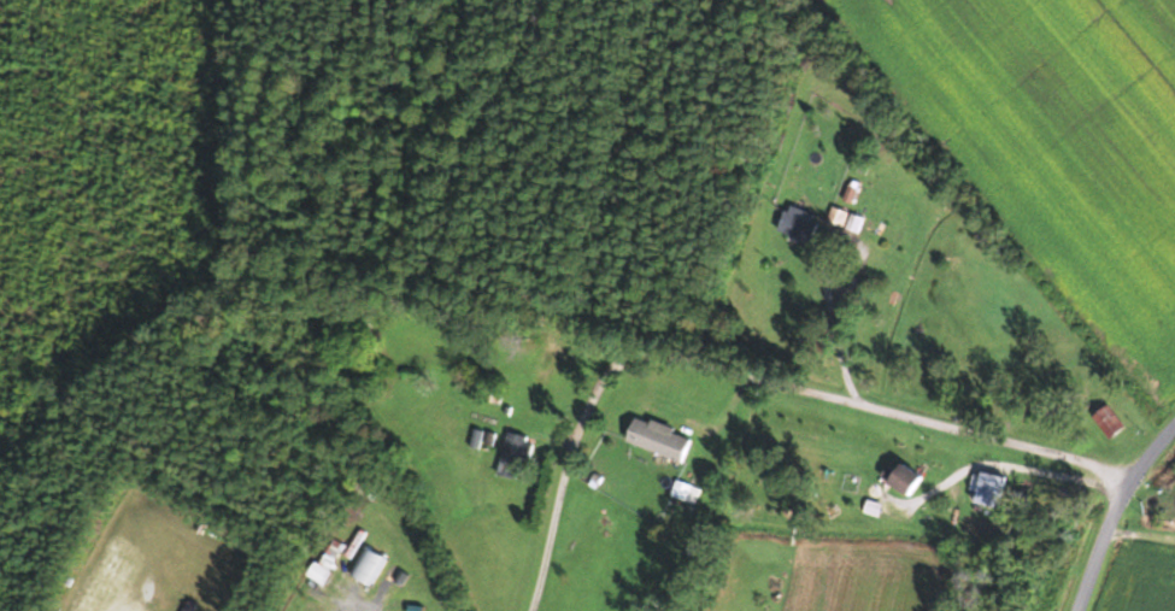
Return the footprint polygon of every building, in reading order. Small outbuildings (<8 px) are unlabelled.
[(810,242),(817,222),(784,210),(777,231),(810,242)] [(502,385),(487,383),(484,400),(499,403),(502,385)] [(1125,425),(1107,403),(1092,416),(1110,438),(1125,425)] [(626,441),(682,462),(691,436),(635,415),(626,441)] [(497,474),(518,479),(528,437),(507,432),(497,474)] [(885,478),(908,495),(922,476),(898,459),(885,478)] [(1005,477),(982,471),(974,501),(998,507),(1005,477)] [(343,545),(333,539),(311,574),(321,580),(343,545)] [(386,558),(366,546),(350,573),(370,585),(386,558)]
